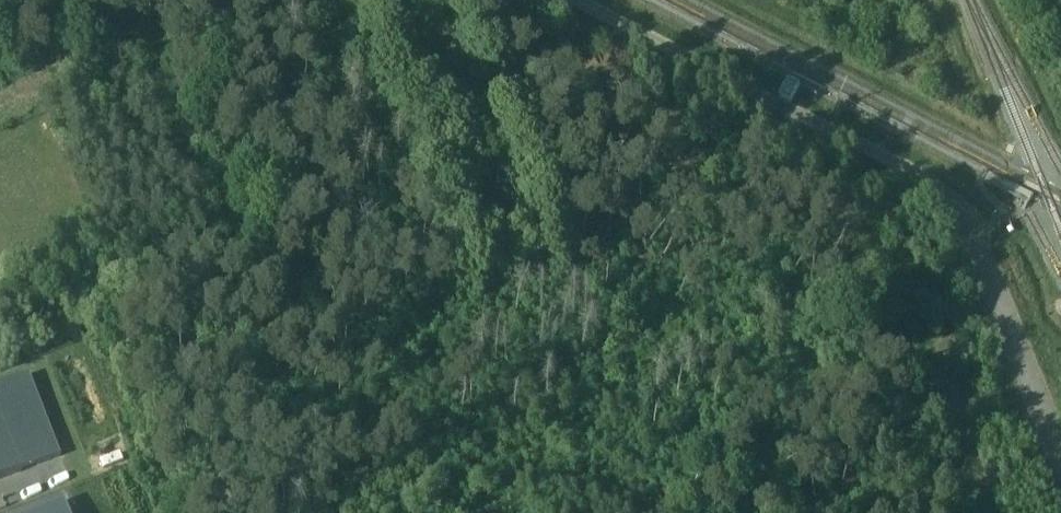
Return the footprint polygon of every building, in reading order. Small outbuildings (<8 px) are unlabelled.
[(61,457),(30,377),(0,389),(0,480),(61,457)]
